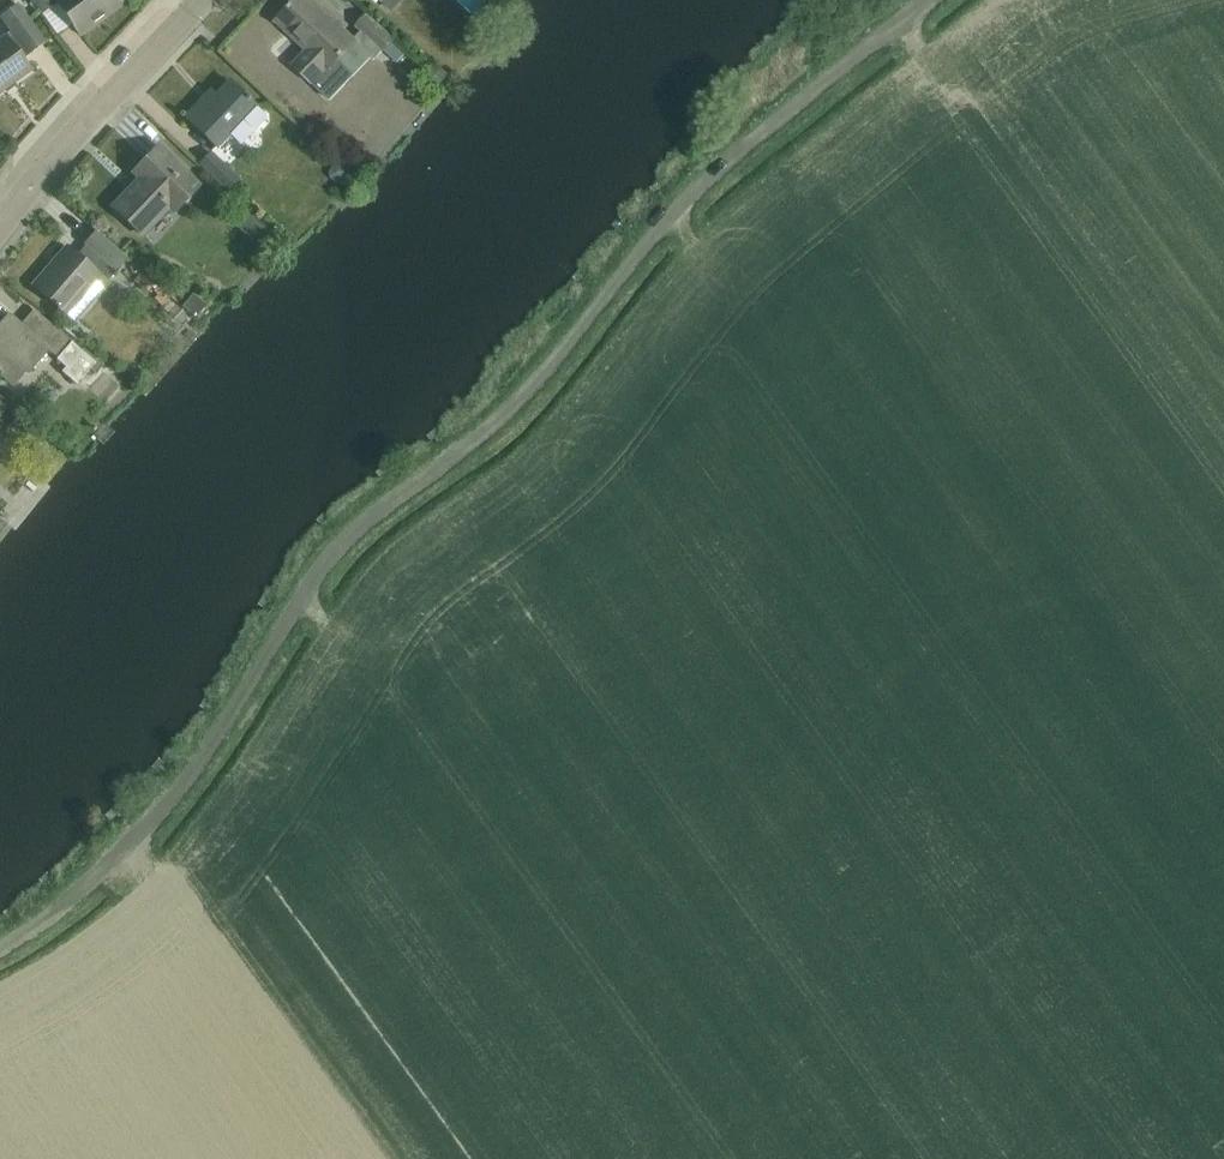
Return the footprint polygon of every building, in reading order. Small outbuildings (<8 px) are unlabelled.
[(80,36),(123,5),(120,0),(34,0),(44,13),(57,4),(80,36)] [(276,22),(308,52),(293,67),(312,85),(314,83),(332,100),(357,74),(341,59),(356,42),(311,0),(301,0),(292,9),(290,7),(276,22)] [(394,12),(405,0),(381,0),(394,12)] [(46,44),(17,4),(0,17),(11,31),(0,40),(0,95),(34,70),(25,59),(46,44)] [(357,28),(383,52),(393,40),(368,16),(357,28)] [(264,114),(230,83),(229,81),(205,108),(200,103),(186,118),(217,147),(230,133),(239,141),(251,128),(256,128),(264,119),(264,114)] [(174,212),(199,186),(158,147),(133,174),(139,180),(113,207),(143,237),(169,208),(174,212)] [(238,180),(230,173),(210,154),(199,165),(228,191),(238,180)] [(36,288),(65,315),(72,321),(90,300),(88,298),(103,281),(107,284),(130,261),(97,232),(84,245),(85,247),(76,256),(68,248),(56,261),(58,264),(36,288)] [(72,345),(41,319),(29,333),(9,316),(0,327),(0,375),(13,386),(25,372),(28,375),(49,351),(60,360),(58,362),(65,368),(61,373),(76,385),(94,364),(72,345)]
